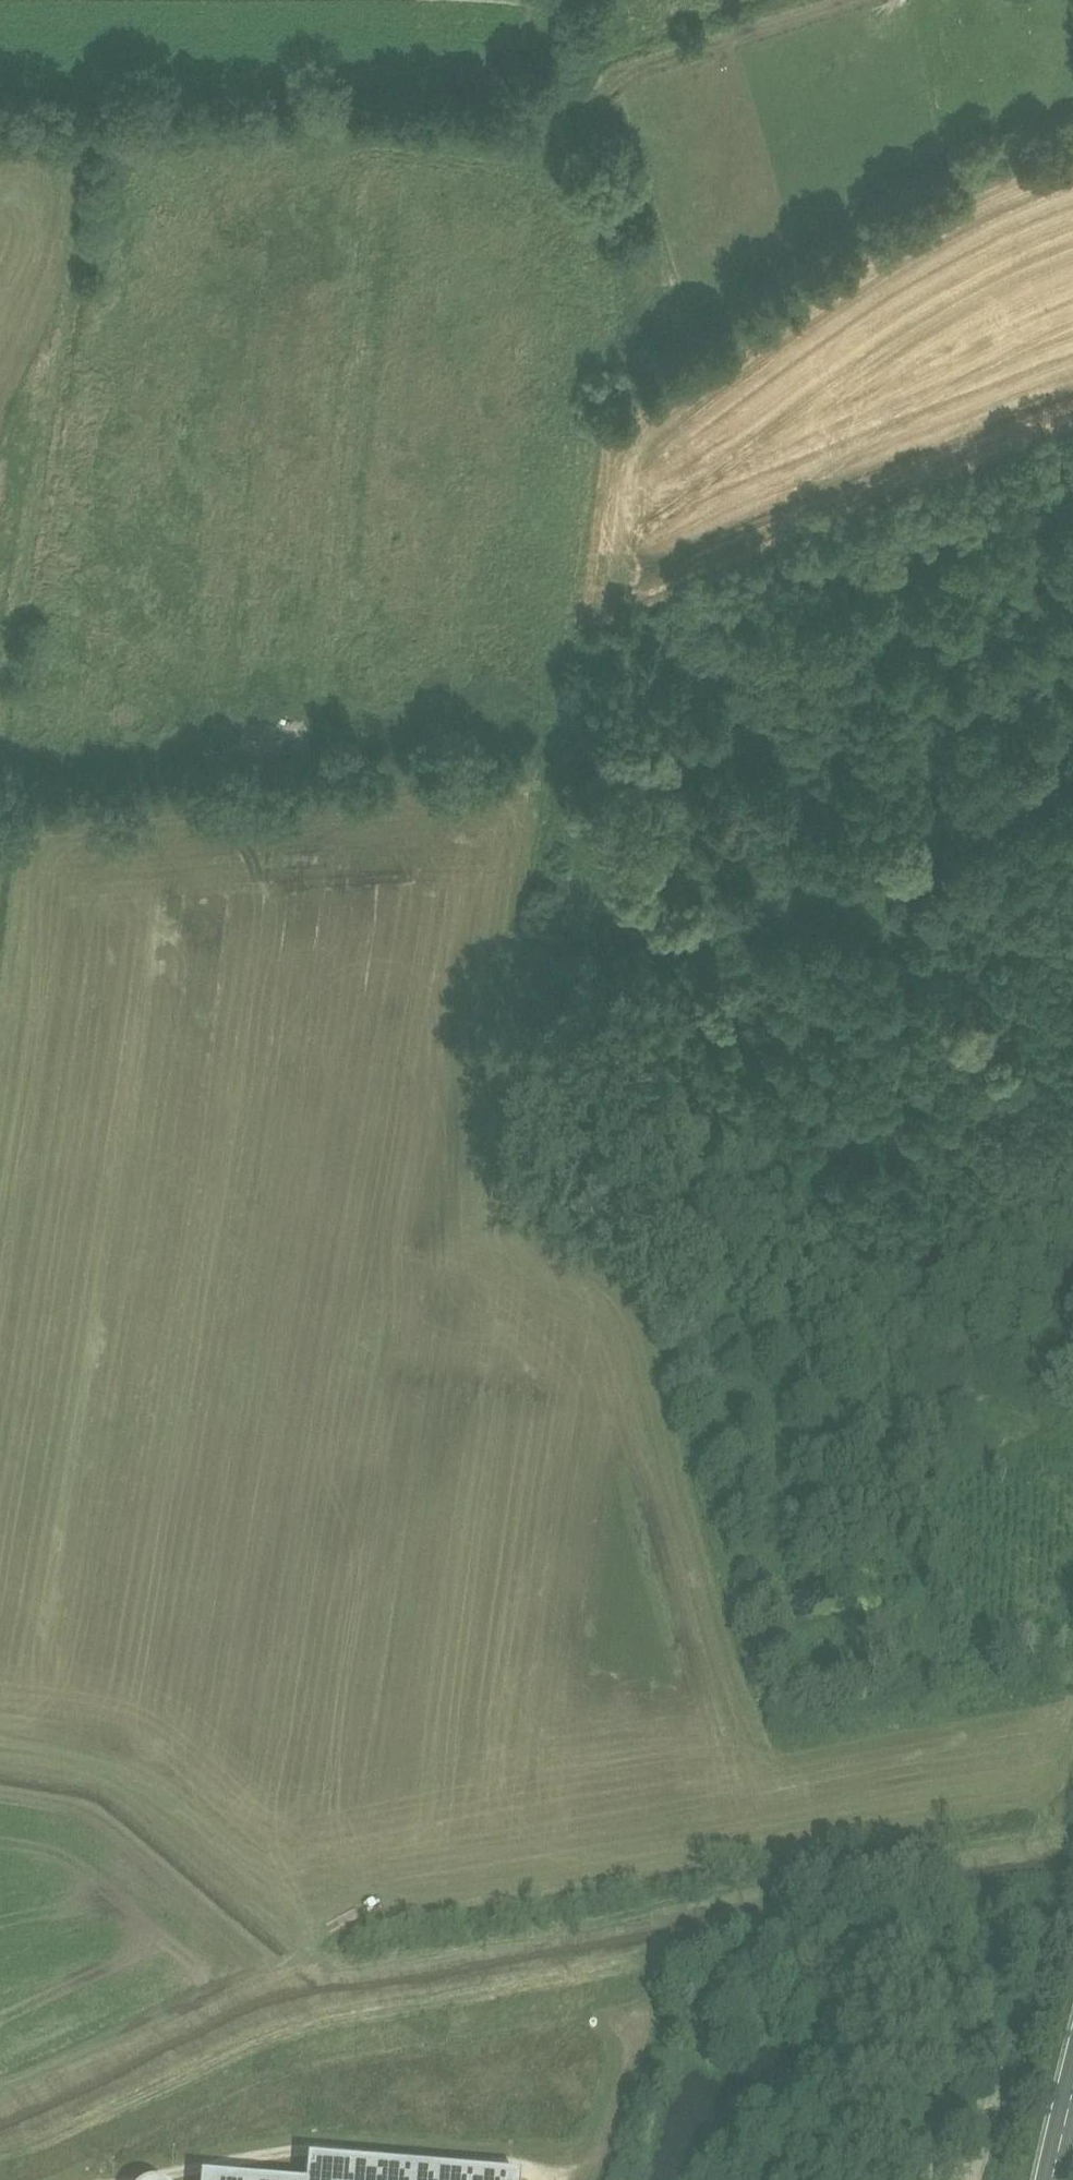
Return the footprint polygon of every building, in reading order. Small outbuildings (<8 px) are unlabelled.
[(308,2167),(307,2179),(455,2179),(308,2167)]
